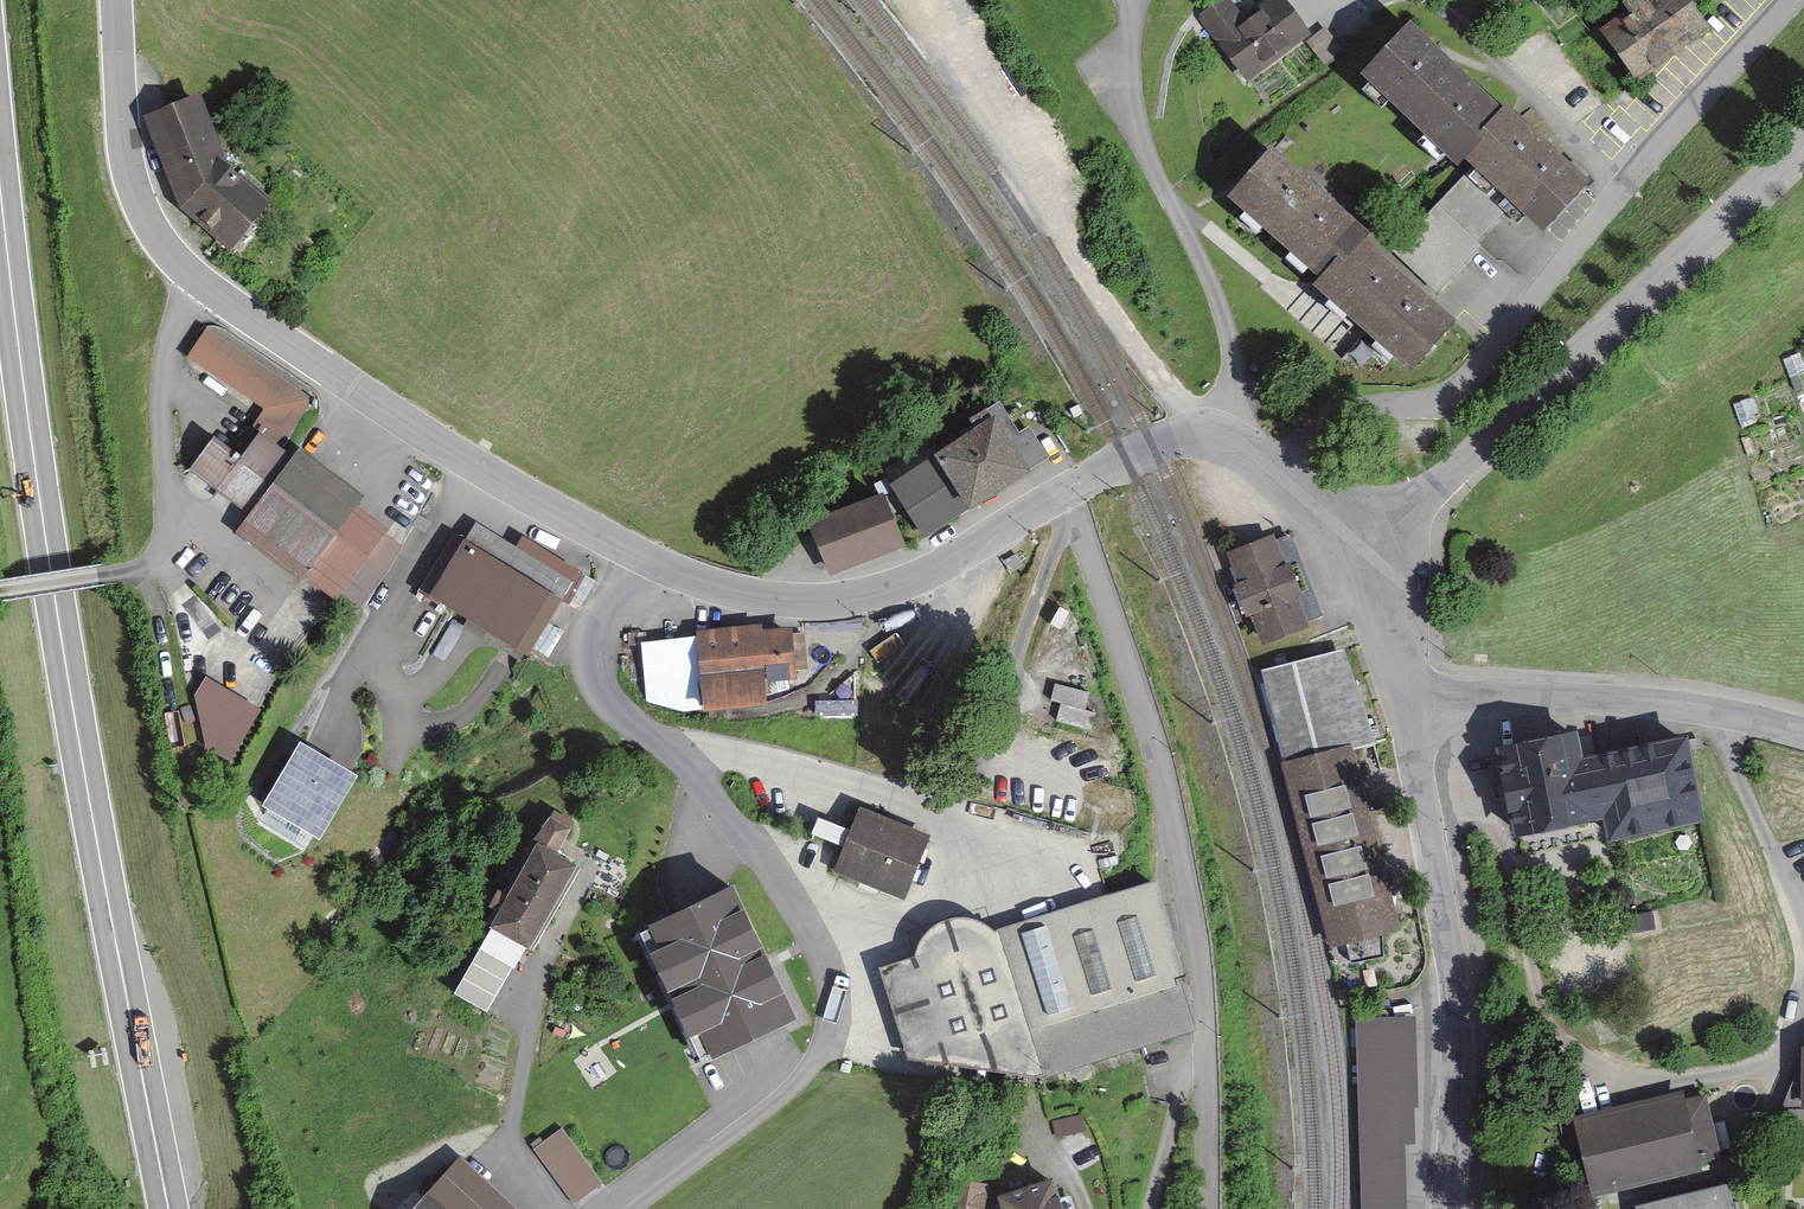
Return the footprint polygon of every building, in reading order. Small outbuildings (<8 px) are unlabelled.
[(1232,0),(1223,0),(1203,14),(1252,86),(1312,45),(1328,67),(1350,52),(1315,0),(1279,0),(1247,22),(1232,0)] [(1710,0),(1655,0),(1611,32),(1654,91),(1734,33),(1710,0)] [(1504,115),(1500,112),(1408,25),(1364,72),(1460,162),(1467,155),(1504,115)] [(243,170),(208,89),(153,113),(187,208),(244,254),(293,209),(243,170)] [(1506,107),(1500,112),(1504,115),(1467,155),(1477,164),(1517,202),(1544,227),(1586,183),(1506,107)] [(1358,239),(1359,241),(1365,234),(1270,152),(1231,196),(1323,276),(1325,277),(1358,239)] [(1517,202),(1477,164),(1395,251),(1434,288),(1517,202)] [(1451,321),(1359,241),(1358,239),(1325,277),(1323,276),(1317,283),(1412,365),(1451,321)] [(314,395),(208,323),(178,367),(254,418),(250,423),(230,409),(183,477),(373,607),(427,528),(288,433),(314,395)] [(1047,469),(1016,413),(894,481),(925,537),(1047,469)] [(911,544),(894,493),(818,518),(835,569),(911,544)] [(587,581),(484,524),(441,603),(544,660),(587,581)] [(1327,627),(1286,530),(1232,552),(1273,650),(1327,627)] [(806,629),(637,632),(638,712),(775,710),(774,670),(807,670),(806,629)] [(1346,643),(1259,662),(1280,756),(1368,736),(1346,643)] [(260,706),(204,672),(175,723),(233,757),(260,706)] [(1061,672),(1057,710),(1091,713),(1094,675),(1061,672)] [(1599,725),(1515,747),(1530,830),(1615,820),(1631,845),(1731,822),(1713,734),(1608,753),(1599,725)] [(358,766),(300,732),(263,797),(321,830),(358,766)] [(1362,741),(1291,759),(1341,943),(1408,927),(1362,741)] [(939,836),(868,804),(857,827),(848,846),(841,864),(913,895),(939,836)] [(573,823),(551,808),(537,829),(559,843),(573,823)] [(857,827),(819,809),(810,829),(848,846),(857,827)] [(585,865),(535,836),(485,922),(535,950),(585,865)] [(738,868),(631,918),(698,1058),(770,1024),(805,1008),(738,868)] [(930,954),(893,962),(924,1063),(1013,1075),(1071,1066),(1056,1024),(1183,984),(1146,886),(1022,926),(976,910),(944,922),(930,954)] [(526,946),(492,926),(454,991),(487,1011),(526,946)] [(1398,967),(1346,973),(1373,1182),(1425,1175),(1398,967)] [(1717,1081),(1575,1112),(1593,1194),(1734,1163),(1717,1081)] [(1794,1108),(1803,1107),(1803,1090),(1794,1108)] [(604,1184),(563,1126),(536,1145),(576,1203),(604,1184)] [(462,1152),(409,1208),(525,1208),(462,1152)] [(1006,1197),(1010,1208),(1090,1208),(1076,1171),(1006,1197)] [(1000,1180),(967,1174),(961,1208),(994,1208),(1000,1180)] [(1650,1206),(1651,1208),(1757,1208),(1747,1177),(1650,1206)]
